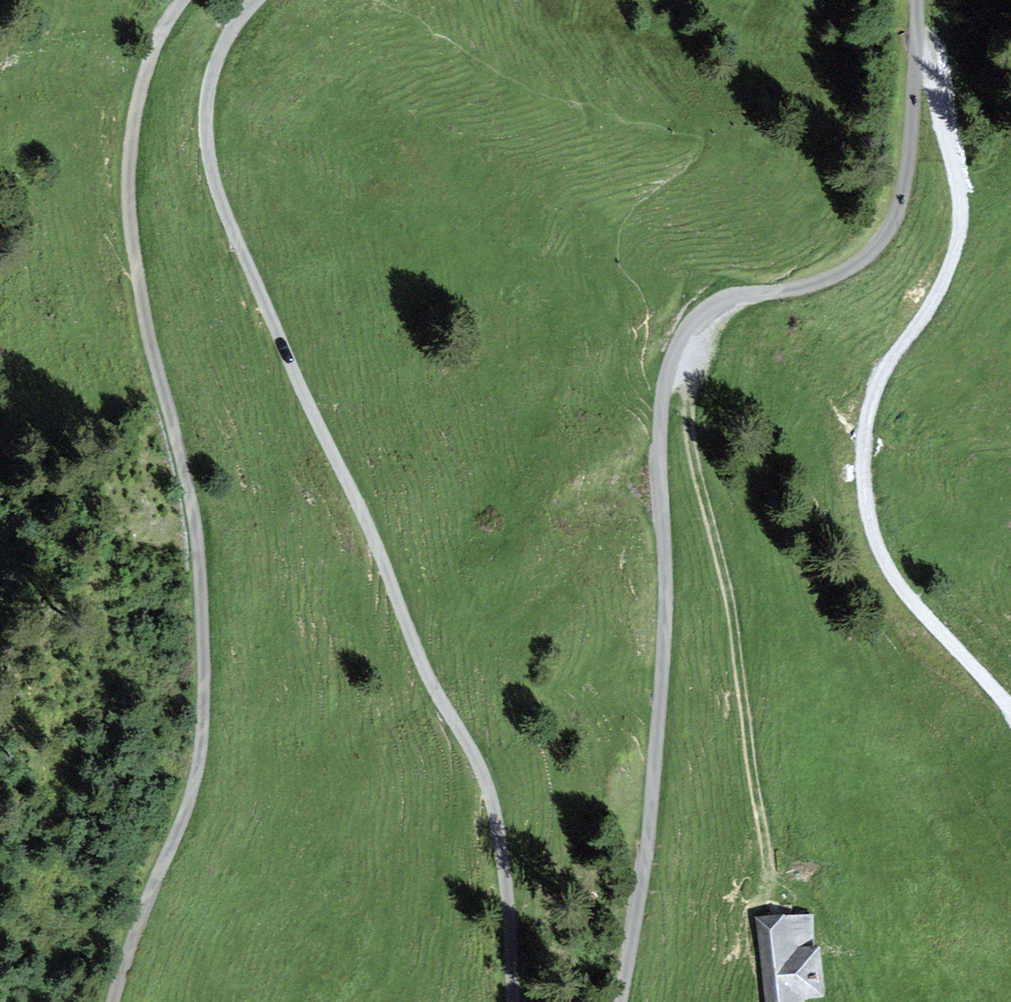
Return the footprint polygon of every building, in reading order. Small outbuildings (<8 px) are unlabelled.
[(759,920),(767,1001),(805,1001),(804,999),(825,997),(821,945),(815,946),(812,915),(759,920)]
